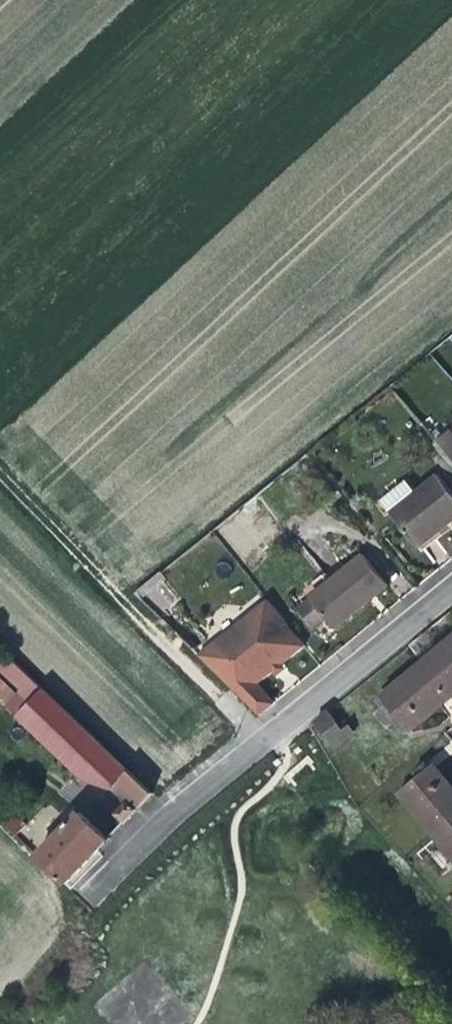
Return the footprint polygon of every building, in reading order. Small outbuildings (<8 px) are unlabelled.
[(451,436),(439,446),(440,447),(447,456),(451,462),(451,436)] [(433,453),(441,462),(447,456),(440,447),(433,453)] [(447,456),(441,462),(439,463),(451,479),(451,462),(447,456)] [(421,550),(444,532),(451,525),(451,492),(437,473),(390,512),(421,550)] [(308,595),(335,629),(364,606),(390,586),(362,552),(308,595)] [(273,597),(208,650),(268,708),(283,697),(266,677),(309,642),(273,597)] [(420,665),(449,699),(451,697),(451,639),(420,665)] [(153,794),(9,655),(0,665),(0,676),(7,682),(3,686),(16,699),(20,695),(28,703),(16,716),(85,782),(108,793),(114,787),(127,800),(115,813),(125,823),(153,794)] [(431,714),(449,699),(420,665),(380,698),(381,699),(410,732),(431,714)] [(401,739),(410,732),(381,699),(373,705),(378,711),(372,716),(385,733),(392,727),(401,739)] [(325,712),(310,724),(332,749),(350,734),(346,728),(342,731),(325,712)] [(431,836),(451,819),(451,789),(433,766),(397,797),(431,836)] [(16,836),(27,824),(0,797),(0,820),(16,836)] [(80,812),(37,856),(65,883),(89,859),(108,839),(80,812)] [(431,836),(451,860),(451,819),(431,836)]
